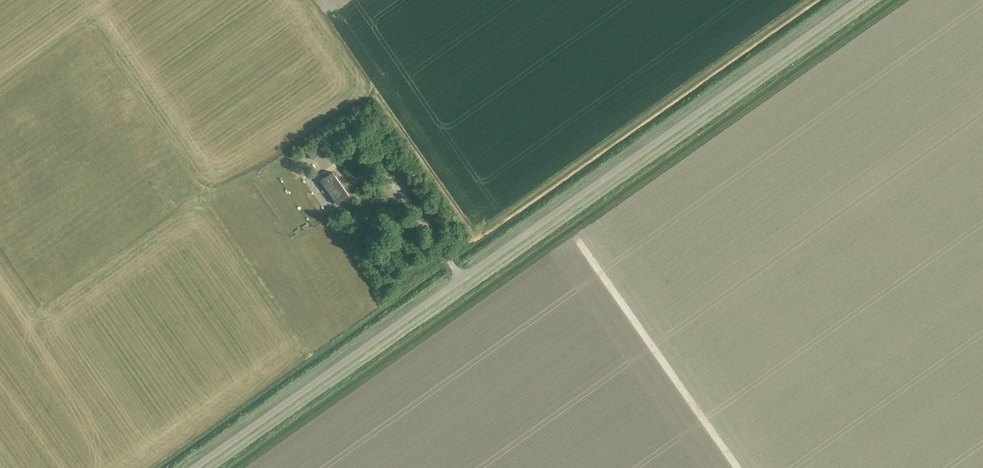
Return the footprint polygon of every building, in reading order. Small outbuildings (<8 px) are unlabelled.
[(317,144),(307,151),(308,153),(313,160),(323,153),(318,146),(317,144)] [(333,174),(322,182),(337,202),(347,195),(333,174)]
